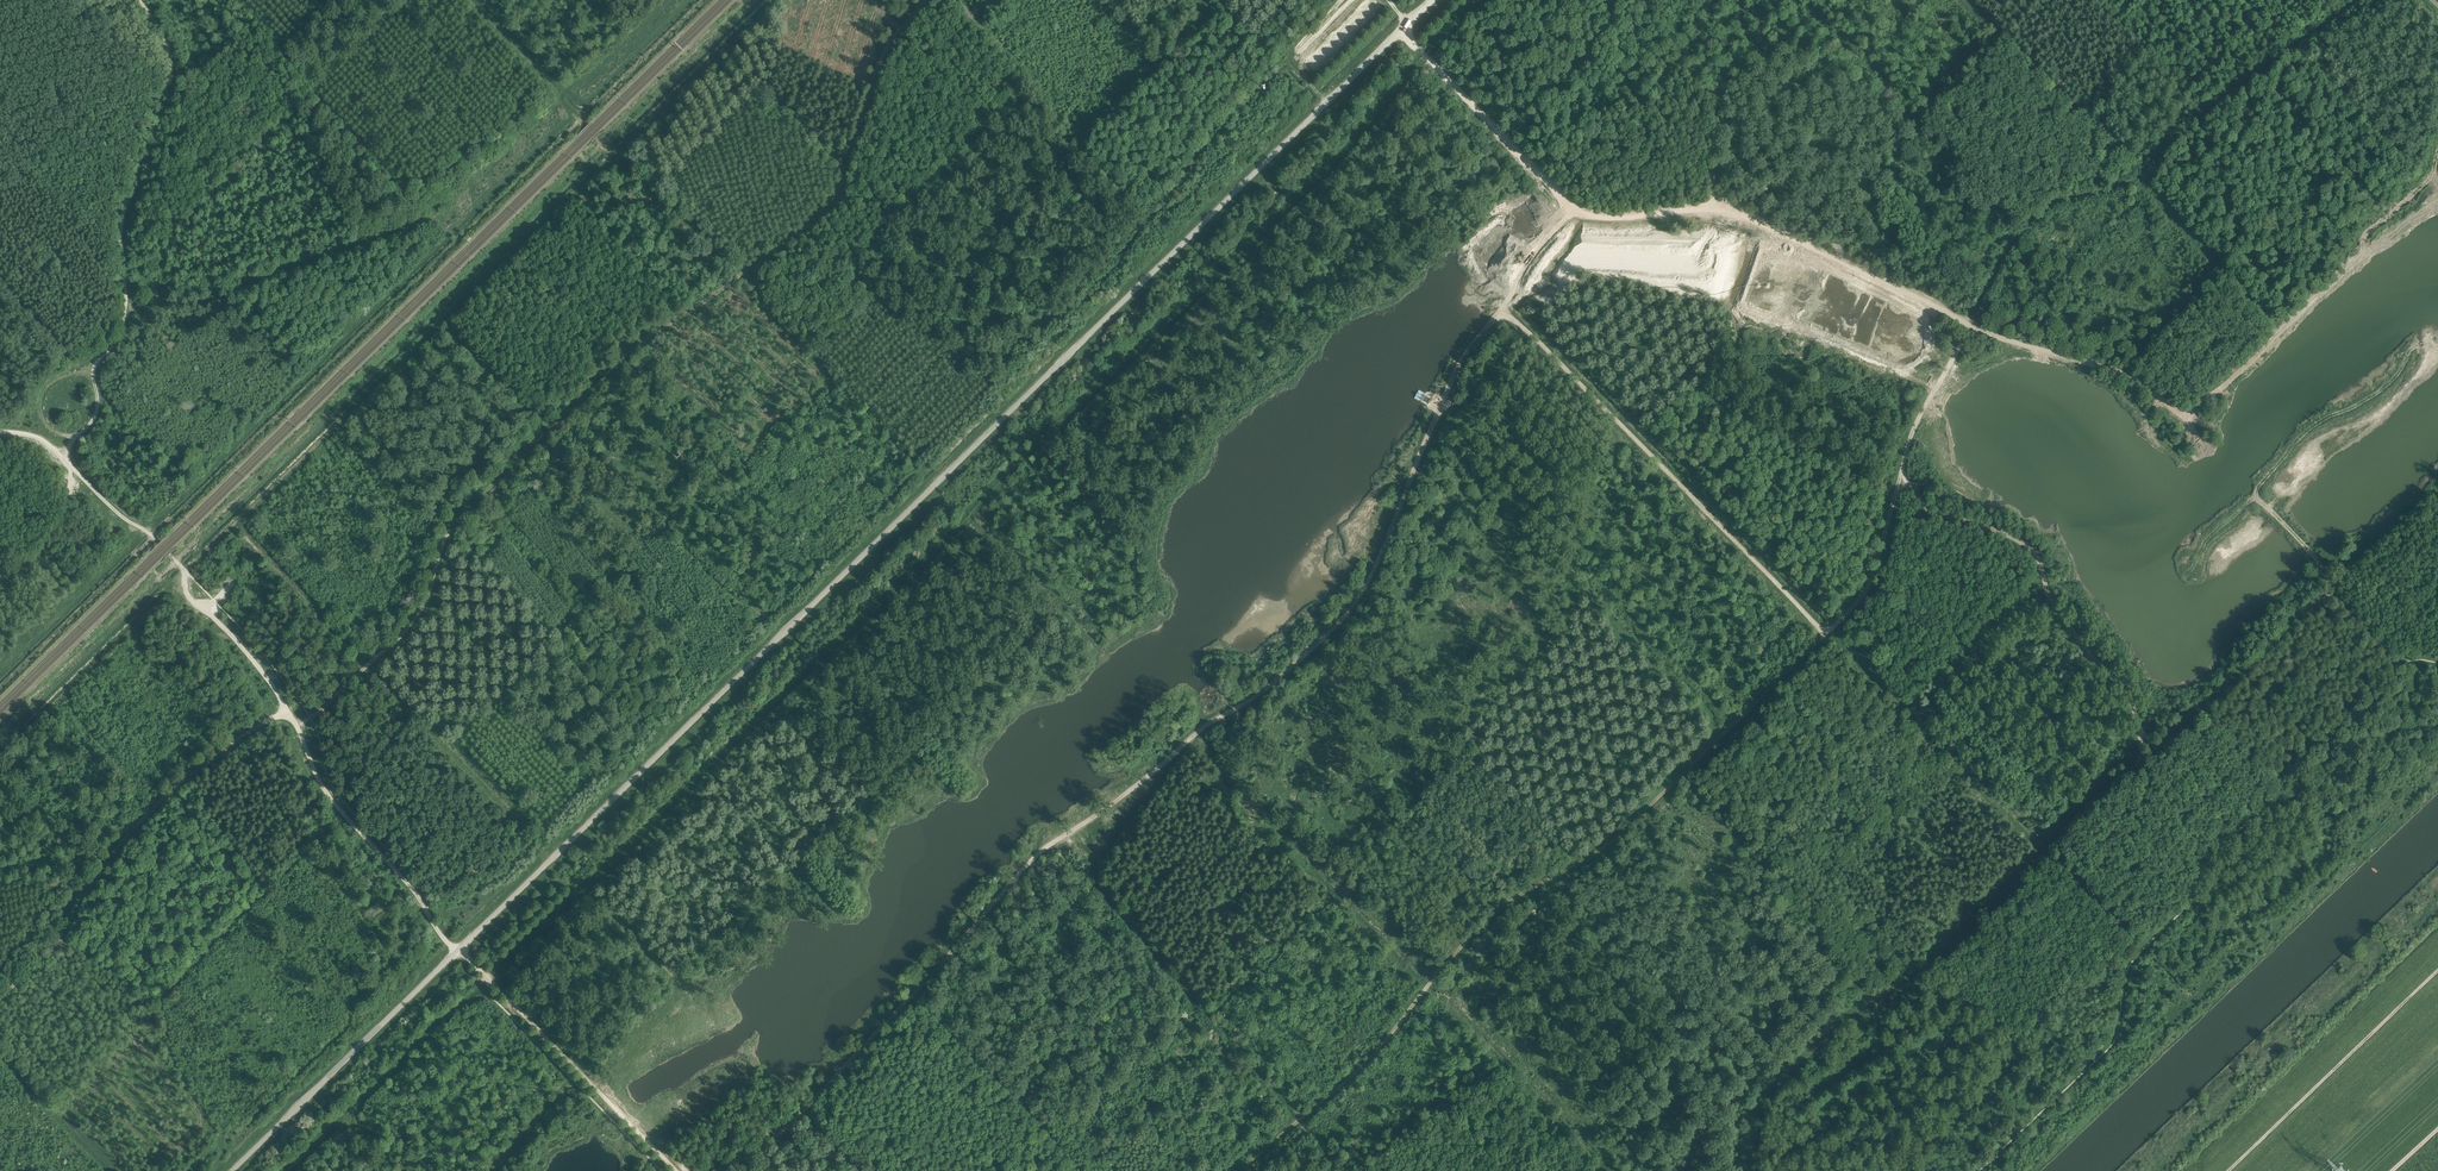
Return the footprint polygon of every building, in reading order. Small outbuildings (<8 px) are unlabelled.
[(70,392),(69,389),(66,390),(65,387),(53,392),(58,403),(66,399),(64,395),(70,392)] [(574,865),(580,861),(576,855),(570,859),(574,865)]
